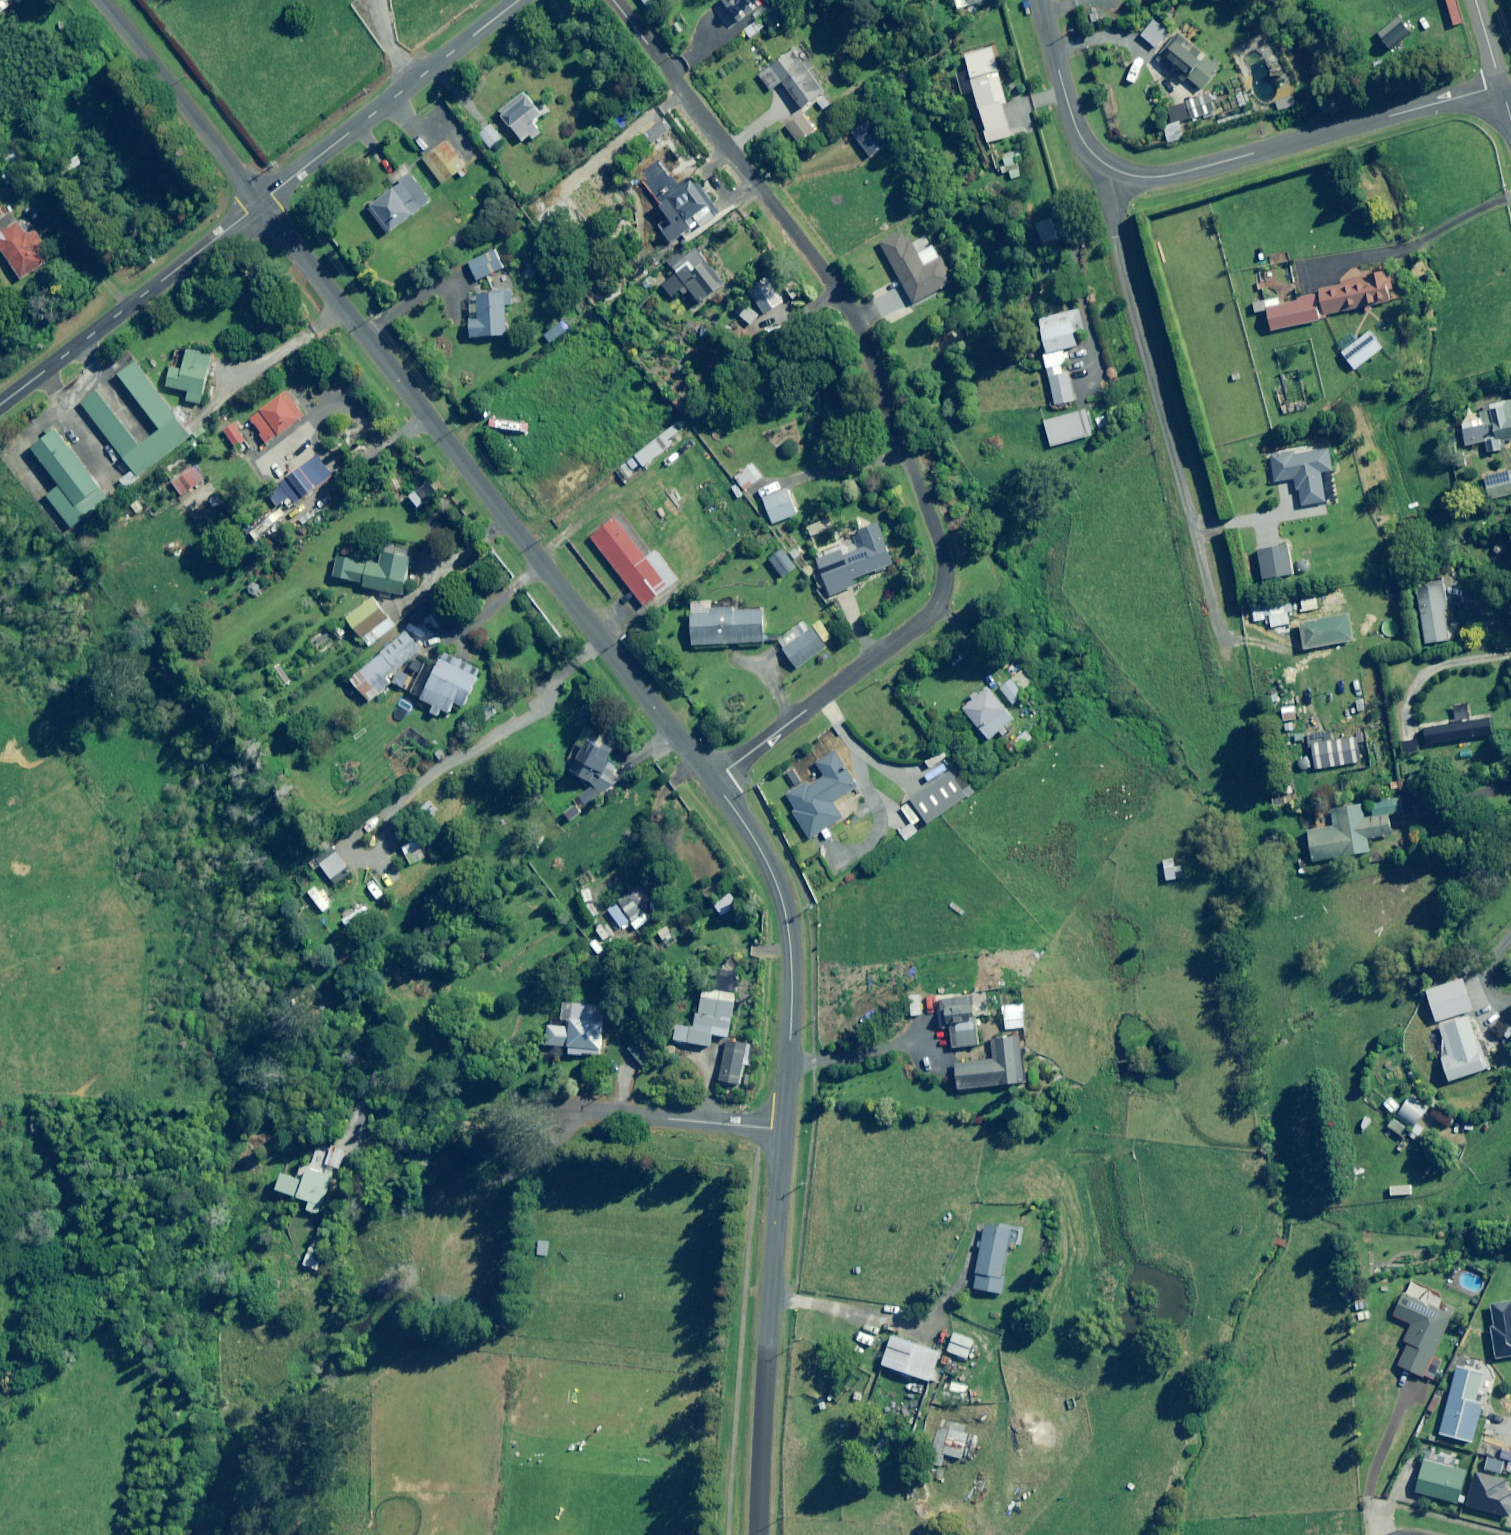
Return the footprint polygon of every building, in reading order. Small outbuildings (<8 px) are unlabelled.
[(651,12),(669,0),(642,0),(651,12)] [(755,0),(720,0),(739,22),(759,5),(755,0)] [(989,0),(955,0),(958,9),(989,1),(989,0)] [(782,24),(774,10),(762,17),(771,31),(778,26),(782,24)] [(764,27),(758,19),(745,31),(751,39),(764,27)] [(1168,33),(1153,20),(1140,36),(1156,48),(1168,33)] [(1182,38),(1177,34),(1156,60),(1182,80),(1185,76),(1204,91),(1221,69),(1205,56),(1182,38)] [(1007,102),(992,47),(965,55),(969,71),(956,74),(961,92),(974,89),(989,142),(1013,136),(1004,103),(1007,102)] [(825,92),(793,50),(759,75),(770,90),(781,82),(801,109),(825,92)] [(532,139),(541,132),(532,122),(542,114),(524,92),(499,112),(523,142),(531,136),(532,139)] [(1214,118),(1213,112),(1221,110),(1217,92),(1186,100),(1190,118),(1203,115),(1204,121),(1214,118)] [(821,97),(814,104),(825,114),(832,107),(821,97)] [(1298,106),(1295,97),(1276,103),(1279,112),(1298,106)] [(814,131),(802,115),(786,127),(798,143),(814,131)] [(887,144),(868,119),(851,132),(870,157),(887,144)] [(503,140),(493,124),(481,132),(491,148),(503,140)] [(1184,139),(1179,124),(1164,129),(1168,143),(1184,139)] [(465,167),(446,142),(423,160),(442,185),(465,167)] [(1022,176),(1013,153),(1001,158),(1011,181),(1022,176)] [(80,164),(75,156),(57,169),(62,176),(80,164)] [(430,201),(410,175),(367,208),(388,234),(430,201)] [(711,200),(695,178),(676,192),(673,188),(656,201),(672,224),(662,231),(672,244),(699,224),(691,214),(711,200)] [(20,221),(14,212),(0,221),(0,250),(19,279),(44,263),(38,253),(46,248),(26,217),(20,221)] [(874,236),(908,297),(948,275),(934,249),(918,258),(899,222),(874,236)] [(724,285),(698,248),(672,267),(677,274),(662,284),(671,297),(680,291),(684,295),(690,290),(699,303),(724,285)] [(468,262),(472,272),(468,274),(472,282),(476,280),(503,268),(494,250),(468,262)] [(1367,277),(1368,279),(1319,290),(1325,316),(1391,301),(1385,273),(1367,277)] [(748,292),(764,316),(785,302),(769,278),(748,292)] [(793,299),(802,293),(796,285),(787,291),(793,299)] [(511,291),(492,292),(492,295),(476,296),(477,305),(468,305),(470,338),(506,336),(504,305),(512,305),(511,291)] [(1320,320),(1315,297),(1313,292),(1295,296),(1296,301),(1282,304),(1280,295),(1251,302),(1254,315),(1267,312),(1272,331),(1320,320)] [(741,301),(734,311),(752,325),(760,315),(741,301)] [(1047,353),(1064,349),(1078,345),(1075,333),(1083,331),(1078,309),(1039,319),(1047,353)] [(1339,344),(1344,351),(1342,353),(1355,369),(1382,348),(1370,332),(1357,341),(1351,334),(1339,344)] [(214,356),(187,349),(182,370),(171,367),(166,387),(188,392),(186,400),(202,404),(214,356)] [(1064,349),(1047,353),(1043,354),(1055,405),(1075,401),(1068,372),(1063,373),(1061,366),(1068,364),(1064,349)] [(128,488),(191,438),(134,362),(118,374),(161,431),(140,447),(97,392),(81,404),(88,413),(81,419),(89,428),(96,423),(134,471),(121,481),(128,488)] [(1280,375),(1288,415),(1306,411),(1298,371),(1280,375)] [(306,418),(288,392),(251,418),(268,442),(280,434),(281,436),(306,418)] [(691,410),(676,393),(669,399),(684,416),(691,410)] [(1479,411),(1481,418),(1461,424),(1467,446),(1485,441),(1488,454),(1505,449),(1503,442),(1510,440),(1510,402),(1479,411)] [(1092,435),(1085,410),(1044,421),(1051,447),(1092,435)] [(655,419),(651,412),(634,423),(639,430),(655,419)] [(1108,426),(1105,416),(1095,419),(1098,429),(1108,426)] [(640,433),(650,444),(635,456),(644,468),(683,436),(674,425),(665,432),(656,420),(640,433)] [(245,441),(234,424),(224,430),(234,447),(245,441)] [(106,497),(55,431),(52,427),(45,433),(48,436),(32,449),(60,486),(47,496),(69,525),(106,497)] [(1334,472),(1331,450),(1272,457),(1276,482),(1294,480),(1296,490),(1299,490),(1301,506),(1338,501),(1334,472)] [(271,499),(278,508),(285,502),(289,508),(333,473),(318,455),(275,489),(278,493),(271,499)] [(635,457),(626,463),(633,472),(641,466),(635,457)] [(763,478),(753,463),(734,476),(744,491),(763,478)] [(204,481),(193,465),(170,481),(181,497),(204,481)] [(1484,477),(1490,500),(1509,495),(1510,498),(1510,470),(1484,477)] [(797,514),(787,489),(762,499),(772,524),(797,514)] [(832,529),(829,519),(807,526),(811,536),(832,529)] [(645,559),(615,520),(591,539),(644,607),(678,580),(656,551),(645,559)] [(818,592),(828,588),(831,596),(857,586),(854,579),(895,563),(879,523),(859,531),(863,543),(841,551),(817,561),(822,571),(812,575),(818,592)] [(798,568),(793,561),(803,553),(797,545),(787,553),(783,549),(769,560),(783,579),(798,568)] [(1292,575),(1287,546),(1258,551),(1263,580),(1292,575)] [(379,565),(367,563),(366,565),(357,564),(357,561),(353,560),(353,557),(338,554),(333,577),(363,583),(362,587),(404,595),(411,559),(381,553),(379,565)] [(1462,613),(1457,579),(1417,585),(1426,644),(1450,640),(1446,616),(1462,613)] [(1318,609),(1315,596),(1300,600),(1303,612),(1318,609)] [(395,626),(373,597),(346,618),(368,647),(395,626)] [(1292,614),(1289,599),(1252,606),(1255,622),(1270,619),(1273,634),(1291,631),(1288,615),(1292,614)] [(766,642),(764,609),(737,611),(737,601),(710,602),(690,603),(692,646),(766,642)] [(340,622),(327,630),(334,639),(346,630),(340,622)] [(809,631),(802,622),(776,642),(798,670),(828,647),(813,628),(809,631)] [(351,681),(370,703),(393,682),(388,677),(421,647),(407,631),(351,681)] [(482,671),(444,652),(421,699),(434,706),(430,713),(438,717),(442,709),(449,713),(454,702),(464,707),(482,671)] [(1031,684),(1021,672),(1000,689),(1013,705),(1025,695),(1022,691),(1031,684)] [(1016,720),(989,688),(963,709),(990,742),(1016,720)] [(1492,736),(1490,720),(1424,729),(1427,746),(1492,736)] [(587,806),(616,787),(601,777),(615,751),(589,737),(569,772),(595,786),(580,795),(587,806)] [(1420,753),(1419,740),(1402,743),(1403,755),(1420,753)] [(856,788),(835,752),(816,764),(824,777),(811,785),(809,783),(787,796),(795,810),(792,811),(808,838),(841,818),(832,802),(856,788)] [(973,793),(968,785),(962,788),(951,772),(947,774),(910,800),(927,824),(973,793)] [(1408,812),(1406,797),(1369,803),(1372,818),(1364,819),(1362,804),(1330,809),(1333,826),(1308,831),(1313,862),(1370,852),(1368,839),(1393,835),(1390,815),(1408,812)] [(1166,881),(1182,878),(1181,873),(1191,872),(1190,864),(1175,867),(1173,858),(1162,860),(1166,881)] [(646,913),(634,892),(618,900),(630,921),(646,913)] [(739,904),(729,893),(714,907),(723,918),(739,904)] [(602,925),(595,930),(603,942),(610,936),(602,925)] [(668,928),(657,936),(667,950),(678,943),(668,928)] [(595,939),(588,944),(598,956),(605,950),(595,939)] [(738,972),(720,971),(718,989),(737,990),(738,972)] [(1475,1009),(1464,979),(1427,992),(1437,1022),(1475,1009)] [(950,1031),(953,1049),(980,1046),(977,1021),(982,1020),(978,992),(959,995),(957,983),(946,985),(947,997),(938,998),(942,1032),(950,1031)] [(737,995),(703,990),(699,1014),(697,1014),(694,1028),(676,1025),(674,1041),(711,1047),(713,1035),(731,1038),(737,995)] [(568,1056),(582,1056),(583,1053),(602,1055),(604,1006),(563,1004),(562,1020),(549,1019),(547,1045),(569,1047),(568,1056)] [(1025,1028),(1024,1005),(1005,1006),(1006,1029),(1025,1028)] [(1470,1015),(1438,1025),(1444,1041),(1441,1041),(1446,1056),(1441,1057),(1449,1082),(1488,1069),(1474,1027),(1470,1015)] [(1027,1083),(1021,1037),(991,1040),(993,1060),(955,1064),(958,1090),(1027,1083)] [(657,1057),(640,1038),(627,1049),(644,1068),(657,1057)] [(716,1099),(724,1101),(725,1094),(740,1097),(748,1058),(750,1059),(753,1046),(727,1041),(716,1099)] [(1382,1105),(1392,1115),(1409,1099),(1398,1088),(1382,1105)] [(1414,1093),(1397,1117),(1414,1128),(1430,1105),(1414,1093)] [(360,1117),(351,1112),(346,1122),(355,1127),(360,1117)] [(1404,1127),(1393,1119),(1387,1127),(1399,1135),(1404,1127)] [(346,1151),(331,1147),(326,1165),(341,1170),(346,1151)] [(307,1167),(307,1169),(299,1166),(295,1179),(280,1174),(275,1190),(309,1202),(306,1211),(318,1215),(332,1176),(307,1167)] [(1013,1230),(985,1225),(974,1289),(1004,1295),(1008,1277),(1005,1277),(1013,1230)] [(314,1243),(303,1265),(319,1273),(330,1251),(314,1243)] [(1422,1377),(1424,1375),(1433,1379),(1443,1360),(1433,1355),(1447,1327),(1435,1321),(1440,1312),(1404,1295),(1393,1316),(1412,1325),(1404,1341),(1409,1344),(1398,1366),(1422,1377)] [(471,1298),(470,1307),(491,1309),(491,1299),(471,1298)] [(940,1353),(892,1337),(882,1365),(930,1382),(940,1353)] [(1483,1374),(1458,1367),(1439,1434),(1472,1443),(1483,1405),(1475,1403),(1483,1374)] [(969,1425),(939,1419),(933,1446),(927,1445),(923,1464),(941,1467),(943,1455),(962,1459),(969,1425)] [(1468,1471),(1424,1460),(1416,1493),(1460,1504),(1468,1471)] [(1466,1507),(1509,1518),(1510,1510),(1510,1491),(1504,1489),(1506,1480),(1476,1472),(1466,1507)]
